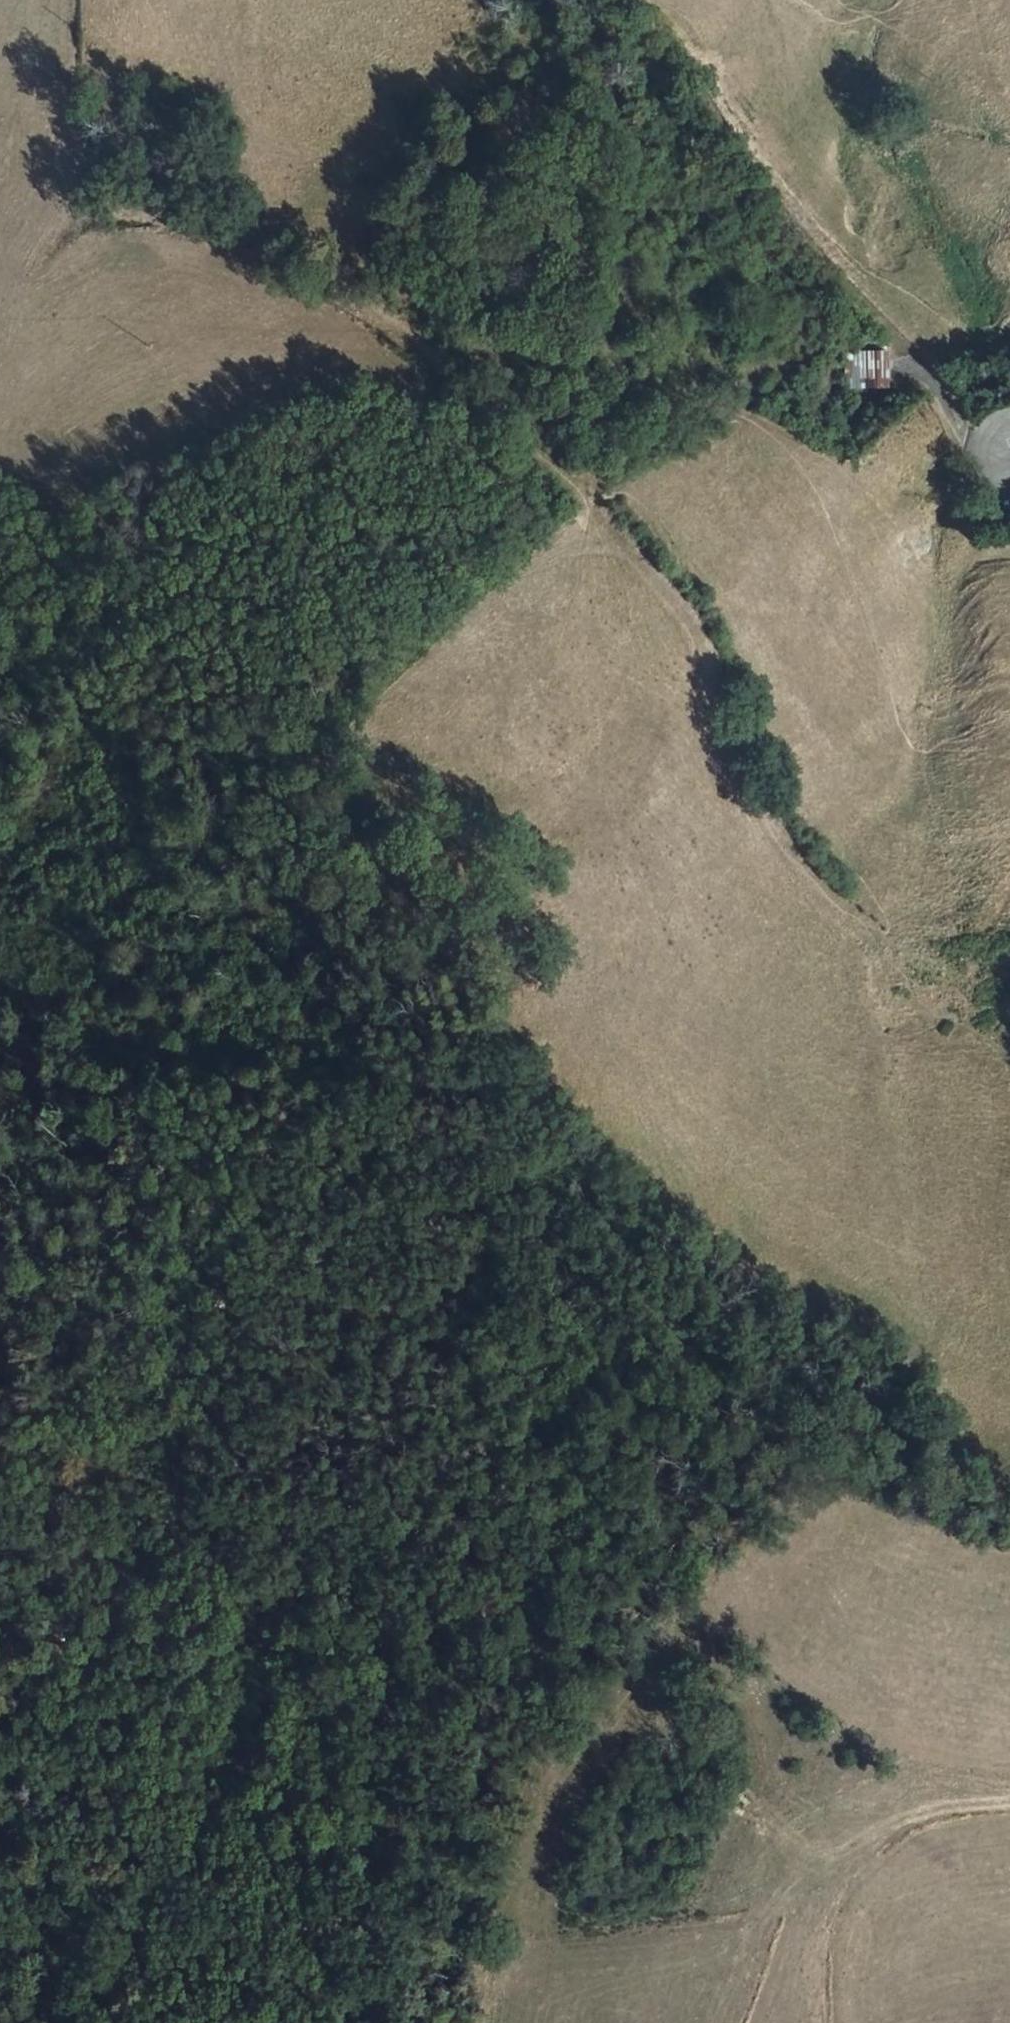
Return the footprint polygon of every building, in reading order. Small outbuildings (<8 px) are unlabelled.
[(890,387),(889,348),(848,350),(850,388),(890,387)]
